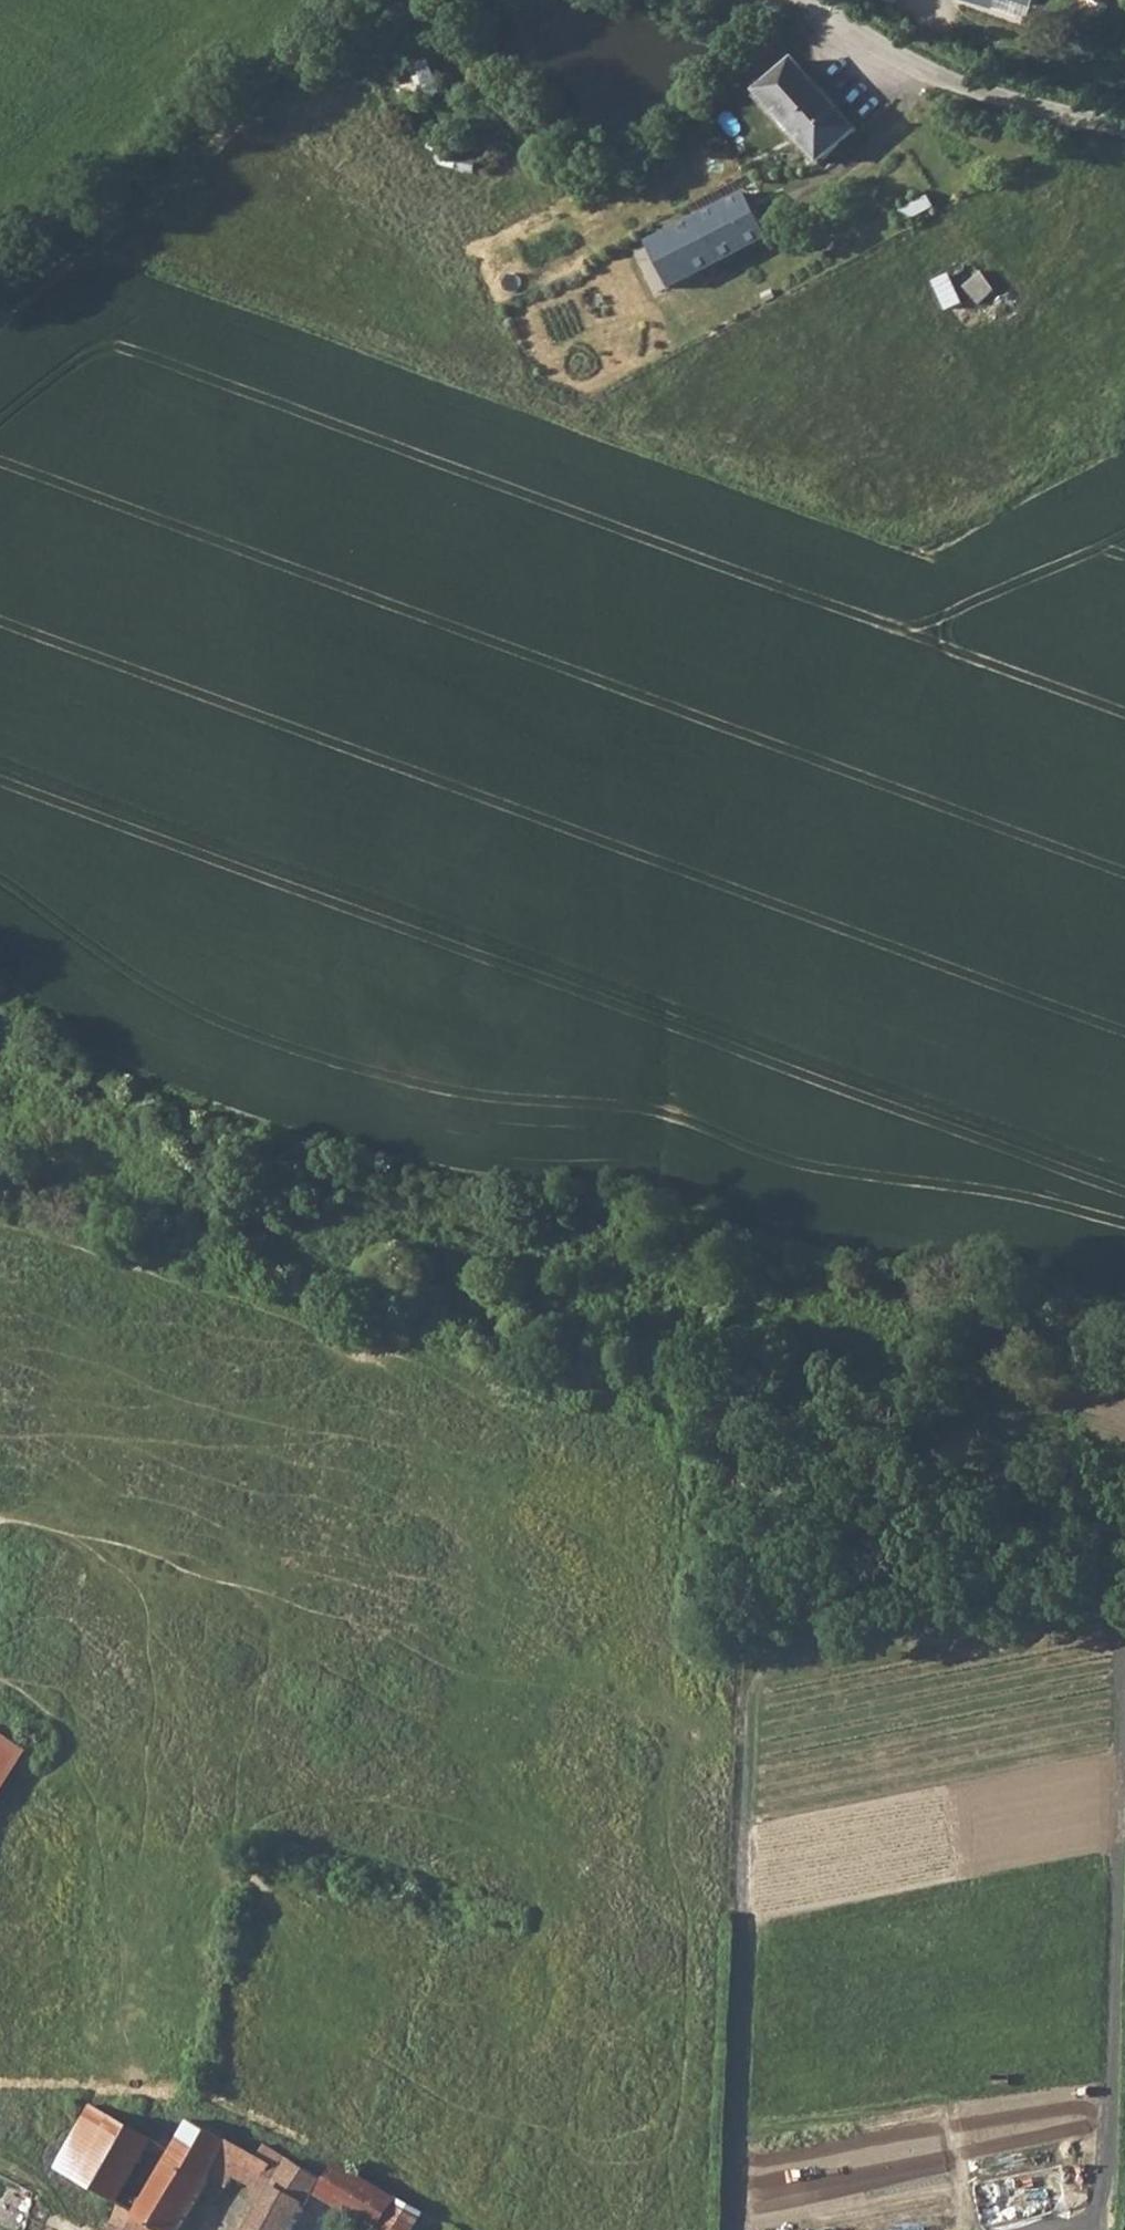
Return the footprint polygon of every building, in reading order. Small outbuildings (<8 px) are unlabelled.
[(794,66),(760,94),(820,163),(854,131),(794,66)] [(753,192),(650,238),(672,287),(775,241),(753,192)] [(978,274),(961,286),(975,304),(992,291),(978,274)] [(29,1748),(0,1733),(0,1802),(29,1748)] [(209,2178),(227,2187),(233,2175),(256,2189),(249,2201),(260,2208),(247,2229),(293,2229),(323,2179),(277,2153),(271,2164),(192,2119),(173,2152),(146,2200),(125,2194),(121,2205),(114,2220),(107,2229),(180,2229),(209,2178)] [(429,2211),(339,2162),(319,2199),(375,2229),(419,2229),(429,2211)] [(986,2224),(1074,2214),(1068,2169),(981,2179),(986,2224)]
